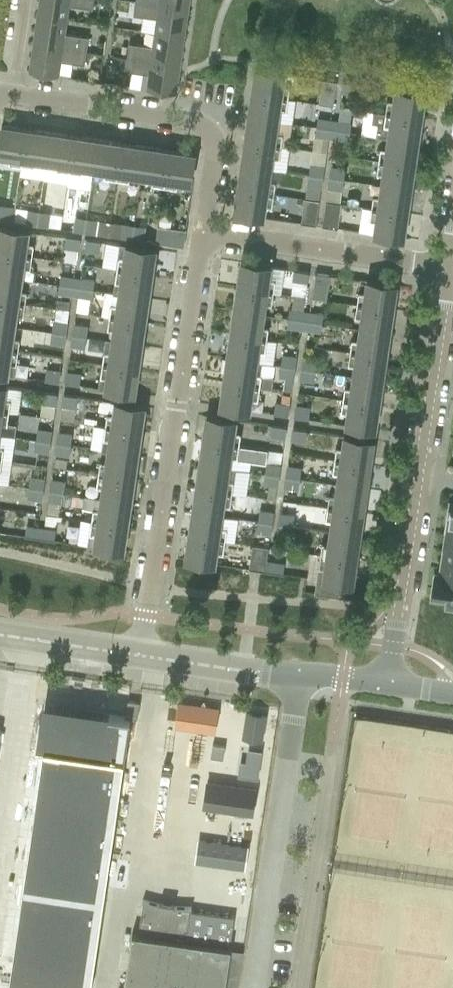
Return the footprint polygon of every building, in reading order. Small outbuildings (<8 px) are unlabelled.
[(37,14),(67,19),(69,5),(92,8),(94,0),(39,0),(37,14)] [(157,18),(155,32),(184,36),(188,8),(135,0),(133,14),(157,18)] [(135,0),(188,8),(189,0),(135,0)] [(37,14),(33,42),(86,50),(88,36),(64,33),(67,19),(37,14)] [(128,50),(127,56),(180,64),(184,36),(155,32),(153,46),(129,42),(129,45),(128,50)] [(86,50),(33,42),(29,71),(58,75),(60,60),(84,64),(86,50)] [(120,44),(118,55),(127,56),(128,50),(129,45),(120,44)] [(180,64),(127,56),(125,70),(149,73),(147,88),(176,92),(180,64)] [(255,69),(252,93),(288,99),(290,86),(283,85),(285,73),(255,69)] [(336,80),(323,78),(319,103),(333,105),(336,80)] [(358,84),(344,81),(343,91),(357,93),(358,84)] [(386,100),(384,113),(420,118),(423,93),(394,89),(392,101),(386,100)] [(252,93),(248,117),(277,122),(292,124),(295,100),(288,99),(252,93)] [(364,111),(361,133),(376,136),(387,137),(416,141),(420,118),(384,113),(374,111),(374,112),(364,111)] [(317,116),(315,127),(333,129),(335,119),(317,116)] [(248,117),(245,141),(279,146),(288,147),(292,124),(277,122),(248,117)] [(335,119),(333,129),(349,131),(350,121),(335,119)] [(21,164),(27,128),(2,125),(0,140),(0,155),(10,156),(9,163),(21,164)] [(314,135),(332,138),(333,129),(315,127),(314,135)] [(20,170),(20,175),(43,179),(44,174),(46,162),(50,132),(27,128),(21,164),(20,170)] [(333,129),(332,138),(347,141),(349,131),(333,129)] [(43,179),(67,183),(69,170),(74,135),(50,132),(46,162),(44,174),(43,179)] [(81,167),(93,169),(98,139),(74,135),(69,170),(81,172),(81,167)] [(381,148),(379,160),(413,165),(416,141),(387,137),(386,149),(381,148)] [(104,175),(116,177),(122,142),(98,139),(93,169),(105,170),(104,175)] [(245,141),(241,165),(271,169),(272,157),(277,157),(279,146),(245,141)] [(129,174),(141,176),(145,146),(122,142),(116,177),(128,179),(129,174)] [(152,183),(164,185),(169,149),(145,146),(141,176),(153,177),(152,183)] [(169,149),(164,185),(176,187),(177,181),(189,182),(193,153),(169,149)] [(382,173),(380,184),(409,189),(413,165),(379,160),(377,172),(382,173)] [(310,163),(309,174),(324,176),(325,165),(310,163)] [(241,165),(238,188),(274,194),(276,181),(269,180),(271,169),(241,165)] [(330,166),(328,177),(344,179),(345,168),(330,166)] [(309,174),(307,186),(322,188),(324,176),(309,174)] [(344,179),(328,177),(327,188),(342,190),(344,179)] [(372,195),(370,207),(406,212),(409,189),(380,184),(379,196),(372,195)] [(274,194),(238,188),(234,212),(264,217),(266,204),(272,205),(274,194)] [(302,222),(316,224),(319,200),(305,198),(302,222)] [(323,226),(337,228),(340,203),(326,201),(323,226)] [(14,221),(16,206),(0,204),(0,219),(14,221)] [(406,212),(370,207),(368,219),(375,220),(373,233),(402,237),(406,212)] [(27,209),(25,223),(37,225),(39,211),(27,209)] [(39,211),(37,225),(49,226),(51,212),(39,211)] [(75,216),(73,230),(84,232),(86,218),(75,216)] [(86,218),(84,232),(97,233),(99,219),(86,218)] [(110,220),(108,234),(120,236),(122,223),(122,222),(110,220)] [(120,236),(120,238),(132,239),(132,238),(134,225),(122,223),(120,236)] [(134,225),(132,239),(143,241),(145,227),(134,225)] [(30,256),(32,244),(27,243),(29,231),(0,226),(0,251),(30,256)] [(156,242),(178,245),(184,246),(186,231),(158,227),(156,242)] [(66,236),(64,248),(78,250),(80,238),(66,236)] [(86,239),(84,251),(99,253),(101,241),(86,239)] [(106,242),(102,267),(117,269),(136,272),(151,274),(153,258),(155,249),(142,247),(135,246),(125,244),(121,244),(106,242)] [(64,248),(62,259),(76,261),(78,250),(64,248)] [(22,279),(24,266),(28,267),(30,256),(0,251),(0,276),(22,279)] [(242,262),(238,286),(274,291),(276,280),(270,279),(272,266),(242,262)] [(284,268),(272,266),(270,279),(276,280),(274,291),(280,292),(284,268)] [(115,280),(113,292),(118,293),(148,297),(151,274),(136,272),(117,269),(115,280)] [(308,272),(294,270),(293,279),(294,280),(307,281),(308,272)] [(315,273),(312,293),(311,297),(326,299),(329,275),(315,273)] [(23,303),(25,292),(20,291),(22,279),(0,276),(0,300),(23,303)] [(61,276),(59,285),(75,287),(76,278),(61,276)] [(76,278),(75,287),(93,290),(94,281),(76,278)] [(294,280),(292,294),(304,296),(307,281),(294,280)] [(358,292),(356,304),(392,309),(396,284),(366,280),(364,293),(358,292)] [(59,285),(58,294),(74,297),(75,287),(59,285)] [(238,286),(235,310),(264,314),(266,302),(273,303),(274,291),(238,286)] [(75,287),(74,297),(92,299),(93,290),(75,287)] [(112,304),(110,316),(144,321),(148,297),(118,293),(116,305),(112,304)] [(304,296),(292,294),(290,308),(302,310),(304,296)] [(15,326),(17,314),(21,315),(23,303),(0,300),(0,324),(15,326)] [(361,316),(359,328),(389,333),(392,309),(356,304),(354,315),(361,316)] [(235,310),(231,334),(265,339),(267,326),(262,326),(264,314),(235,310)] [(289,310),(287,318),(304,320),(306,312),(289,310)] [(306,312),(304,320),(321,323),(322,314),(306,312)] [(112,328),(111,340),(141,345),(144,321),(110,316),(108,328),(112,328)] [(286,328),(303,330),(304,320),(287,318),(286,328)] [(304,320),(303,330),(320,332),(321,323),(304,320)] [(54,321),(52,332),(66,334),(68,323),(54,321)] [(16,351),(18,339),(13,338),(15,326),(0,324),(0,348),(16,351)] [(74,324),(72,335),(87,337),(88,326),(74,324)] [(352,339),(350,351),(385,356),(389,333),(359,328),(357,340),(352,339)] [(52,332),(50,343),(65,345),(66,334),(52,332)] [(231,334),(228,357),(257,362),(259,350),(263,350),(265,339),(231,334)] [(72,335),(70,346),(85,349),(87,337),(72,335)] [(259,350),(257,362),(262,362),(273,364),(276,340),(265,339),(263,350),(259,350)] [(106,340),(103,363),(137,369),(141,345),(111,340),(106,340)] [(12,375),(16,351),(0,348),(0,373),(12,375)] [(354,364),(352,376),(382,380),(385,356),(350,351),(349,363),(354,364)] [(282,354),(280,366),(295,368),(297,357),(282,354)] [(228,357),(225,381),(258,386),(271,388),(273,377),(260,375),(260,374),(255,374),(257,362),(228,357)] [(303,357),(301,368),(316,371),(317,360),(303,357)] [(260,374),(260,375),(273,377),(275,364),(273,364),(262,362),(260,374)] [(99,387),(99,388),(104,388),(114,390),(134,393),(137,369),(103,363),(101,374),(99,387)] [(280,366),(279,377),(284,378),(293,379),(295,368),(280,366)] [(46,368),(44,381),(59,383),(61,370),(46,368)] [(316,371),(301,368),(299,380),(314,382),(316,371)] [(67,371),(65,383),(79,385),(81,373),(67,371)] [(345,386),(343,399),(378,405),(382,380),(352,376),(350,387),(345,386)] [(293,379),(284,378),(282,389),(292,391),(293,379)] [(258,386),(225,381),(221,406),(250,410),(252,397),(257,398),(258,386)] [(8,411),(18,413),(22,389),(6,387),(6,386),(0,385),(0,410),(8,411)] [(43,391),(41,404),(54,406),(56,393),(43,391)] [(62,395),(61,407),(76,409),(77,397),(62,395)] [(378,405),(343,399),(342,411),(347,411),(345,424),(374,428),(378,405)] [(275,402),(273,414),(288,416),(290,404),(275,402)] [(109,414),(107,426),(141,431),(144,407),(116,403),(114,415),(109,414)] [(294,404),(292,417),(307,419),(309,406),(294,404)] [(14,436),(16,424),(6,422),(8,411),(0,410),(0,433),(14,436)] [(207,416),(204,440),(238,445),(239,433),(234,432),(236,420),(207,416)] [(272,425),(270,437),(284,439),(286,427),(272,425)] [(105,437),(103,449),(107,450),(137,454),(141,431),(107,426),(105,437)] [(37,428),(36,439),(49,441),(51,430),(37,428)] [(292,428),(291,440),(305,442),(307,430),(292,428)] [(58,431),(56,442),(71,445),(72,433),(58,431)] [(1,458),(11,460),(15,437),(0,435),(0,458),(1,458)] [(336,447),(335,460),(369,465),(373,440),(343,435),(341,448),(336,447)] [(36,439),(34,451),(48,453),(49,441),(36,439)] [(204,440),(200,464),(229,468),(231,455),(236,456),(238,445),(204,440)] [(56,442),(54,454),(69,456),(71,445),(56,442)] [(102,462),(100,473),(134,478),(137,454),(107,450),(106,462),(102,462)] [(55,459),(53,466),(66,468),(67,460),(55,459)] [(338,472),(336,483),(366,488),(369,465),(335,460),(333,471),(338,472)] [(266,462),(265,473),(279,475),(280,464),(266,462)] [(200,464),(197,487),(230,492),(232,480),(234,469),(229,468),(200,464)] [(287,465),(285,476),(300,478),(301,467),(287,465)] [(102,485),(100,497),(130,502),(134,478),(100,473),(98,485),(102,485)] [(279,475),(265,473),(263,484),(277,486),(279,475)] [(30,476),(29,487),(43,489),(44,478),(30,476)] [(285,476),(284,488),(298,490),(300,478),(285,476)] [(51,479),(49,490),(63,492),(65,481),(51,479)] [(329,494),(328,507),(362,512),(366,488),(336,483),(334,495),(329,494)] [(29,487),(27,498),(41,501),(43,489),(29,487)] [(197,487),(193,511),(222,515),(224,503),(229,504),(230,492),(197,487)] [(49,490),(47,501),(61,504),(63,492),(49,490)] [(92,509),(90,520),(126,525),(130,502),(100,497),(99,510),(92,509)] [(331,520),(329,531),(359,535),(362,512),(328,507),(326,519),(331,520)] [(259,509),(257,520),(271,523),(273,511),(259,509)] [(193,511),(190,535),(224,540),(226,528),(220,527),(222,515),(193,511)] [(280,512),(278,523),(292,525),(293,514),(280,512)] [(126,525),(90,520),(87,544),(123,550),(126,525)] [(271,523),(257,520),(256,532),(270,534),(271,523)] [(278,523),(277,536),(290,537),(292,525),(278,523)] [(25,535),(39,537),(41,528),(26,525),(25,535)] [(41,528),(39,537),(53,540),(54,530),(41,528)] [(322,542),(320,555),(355,560),(359,535),(329,531),(327,543),(322,542)] [(190,535),(186,559),(216,563),(218,552),(223,552),(224,540),(190,535)] [(446,535),(443,554),(452,555),(452,536),(446,535)] [(252,545),(249,568),(251,569),(252,569),(261,570),(264,571),(265,560),(266,560),(268,547),(267,547),(252,545)] [(443,554),(441,571),(452,573),(452,555),(443,554)] [(355,560),(320,555),(314,592),(342,596),(344,582),(352,584),(355,560)] [(265,560),(264,571),(282,573),(283,563),(266,560),(265,560)] [(432,583),(434,583),(433,593),(447,595),(446,598),(452,599),(452,573),(441,571),(436,570),(436,574),(434,574),(432,583)] [(140,701),(129,700),(128,700),(126,716),(138,718),(140,701)] [(9,984),(35,987),(91,987),(129,718),(107,715),(108,711),(42,702),(36,745),(43,746),(9,984)] [(158,712),(144,737),(175,754),(189,728),(158,712)] [(205,721),(203,761),(227,762),(230,722),(205,721)] [(240,735),(239,771),(254,772),(255,735),(240,735)] [(141,774),(163,788),(175,770),(153,756),(141,774)] [(222,821),(224,772),(182,771),(181,820),(222,821)] [(150,787),(137,801),(160,822),(173,809),(150,787)] [(234,798),(232,837),(255,838),(257,799),(234,798)] [(184,860),(210,862),(213,834),(186,832),(184,860)] [(235,844),(234,858),(224,857),(223,875),(248,878),(251,846),(235,844)] [(222,895),(224,876),(195,873),(193,891),(222,895)] [(231,946),(230,946),(234,917),(190,910),(191,906),(181,906),(172,905),(162,904),(153,902),(144,899),(139,933),(132,932),(124,987),(225,987),(231,946)]
